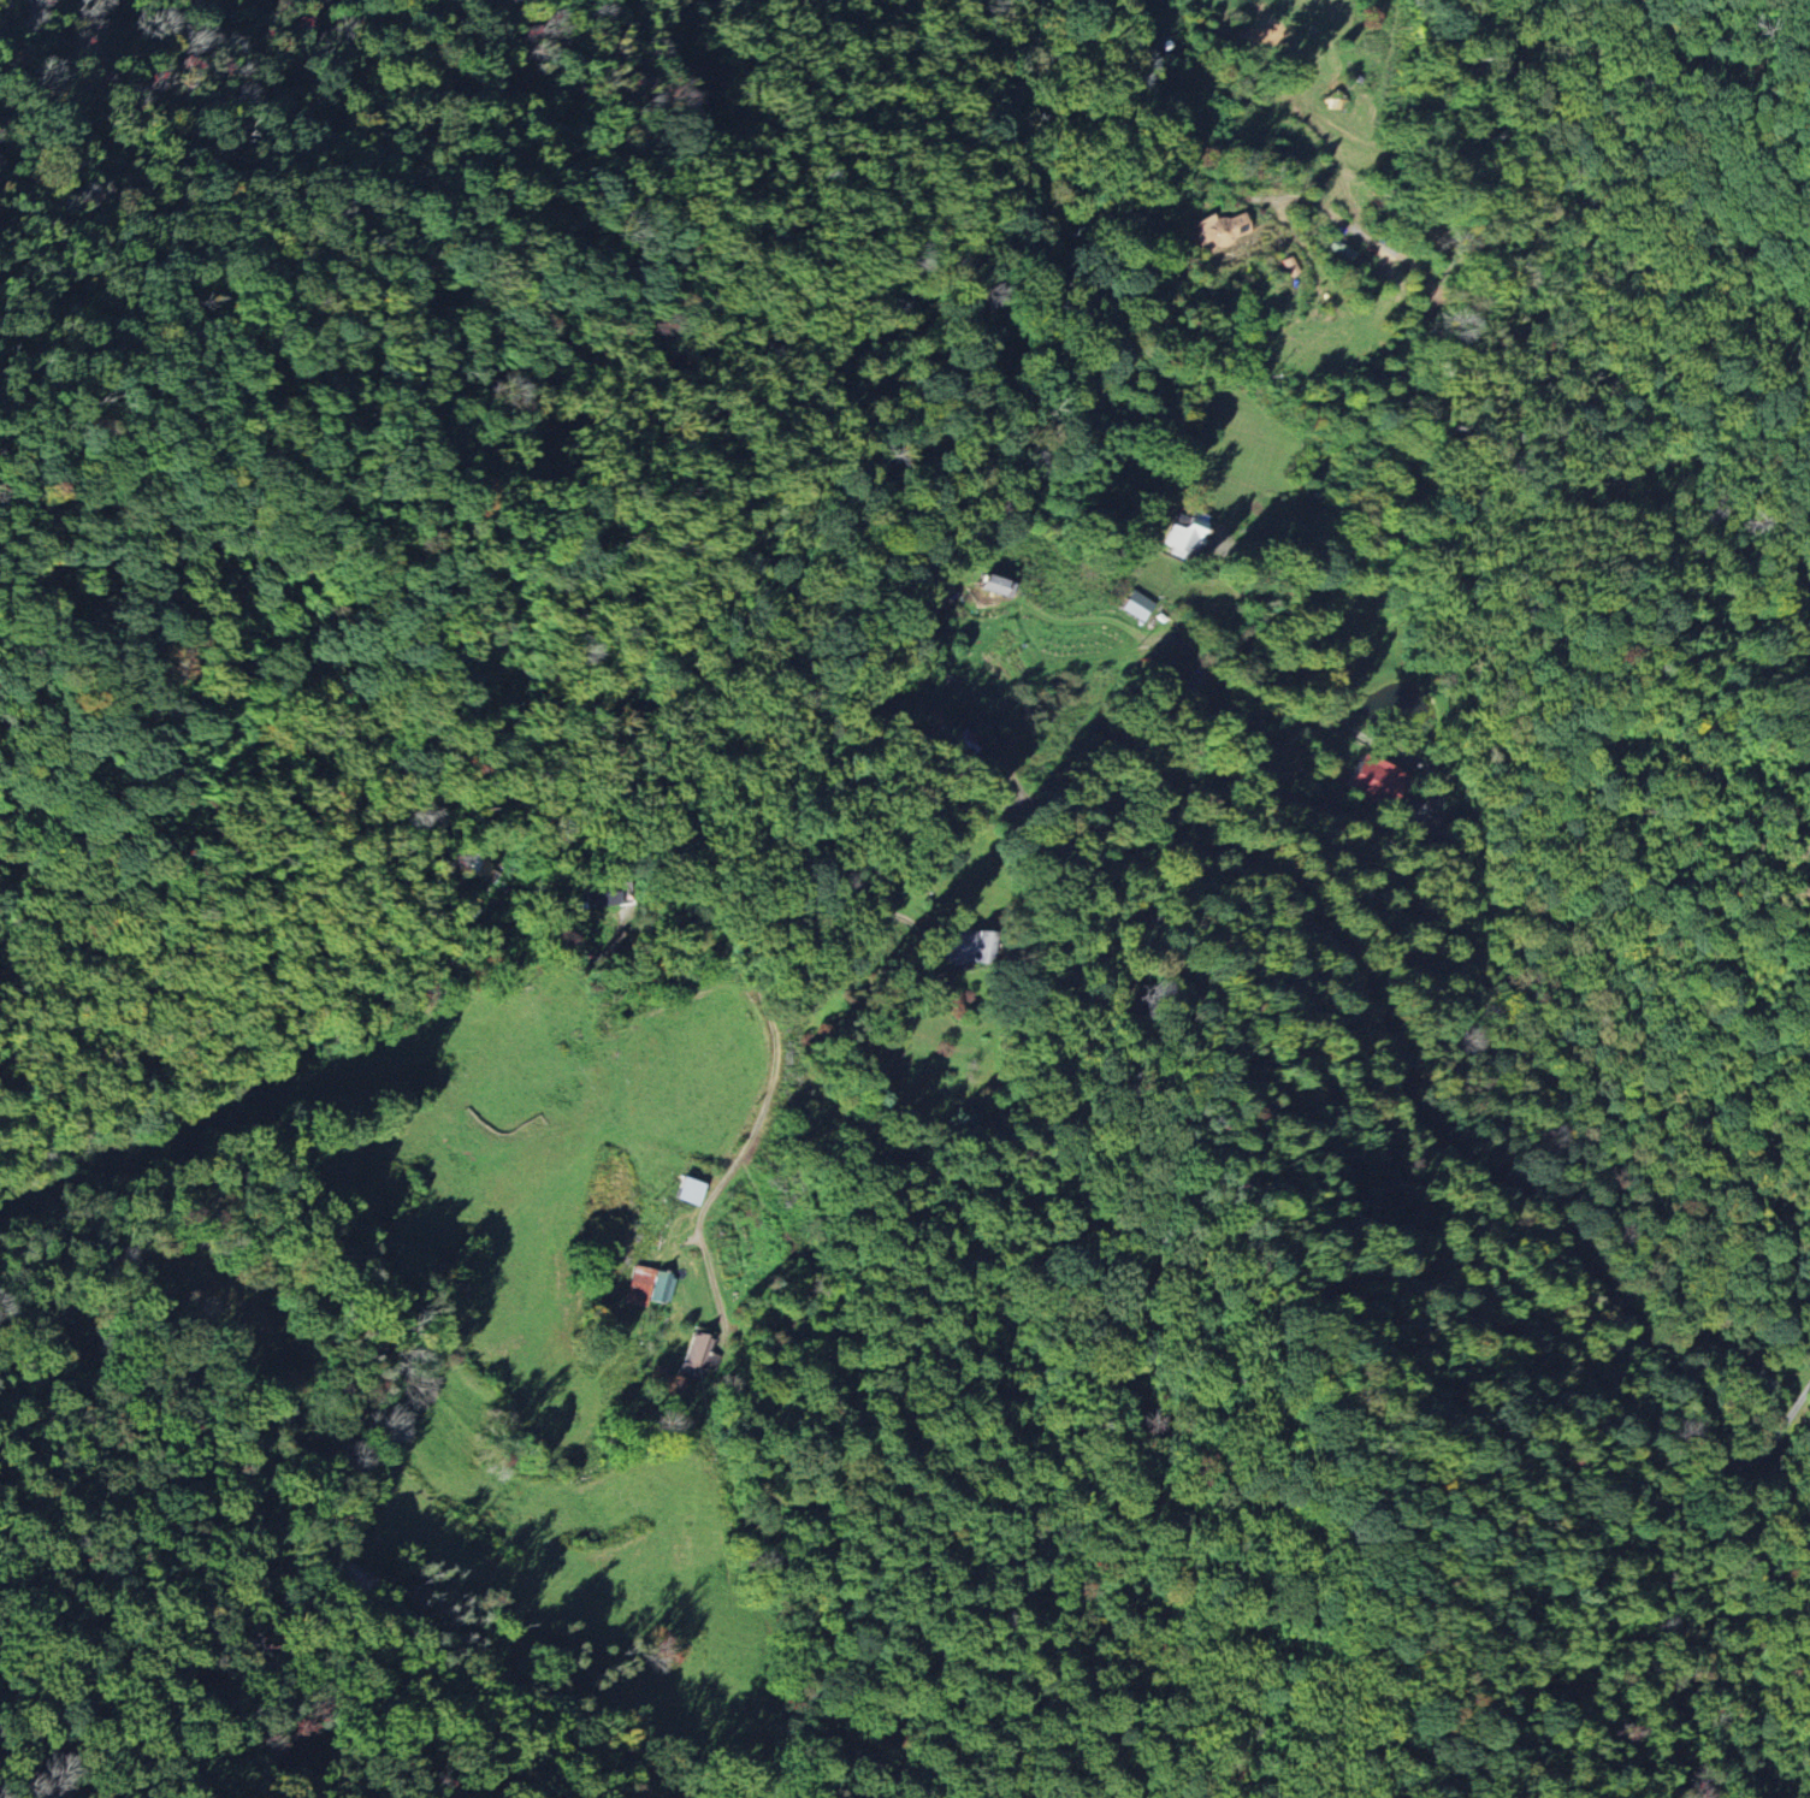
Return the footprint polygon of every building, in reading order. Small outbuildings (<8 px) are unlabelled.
[(1350,261),(1355,251),(1332,241),(1328,251),(1350,261)] [(1289,277),(1298,274),(1291,257),(1282,260),(1289,277)] [(1208,518),(1191,510),(1182,529),(1171,525),(1163,543),(1191,556),(1208,518)] [(1013,584),(984,575),(979,590),(1009,599),(1013,584)] [(1121,612),(1145,622),(1154,602),(1129,591),(1121,612)] [(952,743),(967,753),(977,738),(962,728),(952,743)] [(1389,811),(1405,772),(1361,754),(1346,789),(1362,795),(1360,799),(1389,811)] [(672,1198),(694,1206),(702,1184),(680,1176),(672,1198)] [(623,1302),(644,1307),(653,1270),(632,1265),(623,1302)] [(674,1276),(662,1273),(654,1301),(667,1304),(674,1276)] [(703,1371),(713,1334),(691,1328),(681,1365),(703,1371)]
